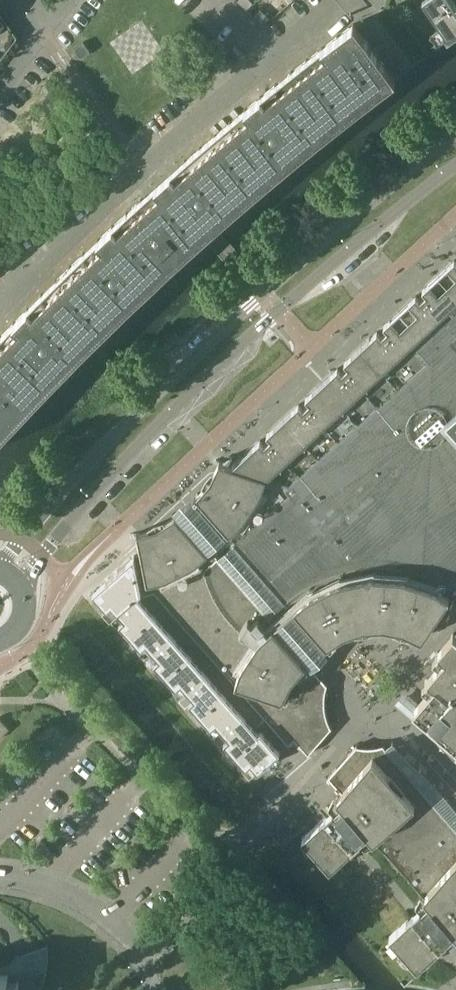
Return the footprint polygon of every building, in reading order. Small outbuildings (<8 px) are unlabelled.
[(250,0),(238,0),(247,9),(253,3),(250,0)] [(450,0),(425,0),(423,1),(448,39),(455,34),(455,9),(450,0)] [(270,17),(260,9),(254,15),(263,24),(270,17)] [(127,213),(113,225),(98,240),(28,308),(14,323),(0,338),(0,439),(89,345),(150,286),(190,249),(209,232),(226,217),(274,175),(330,129),(396,79),(354,24),(321,49),(261,97),(244,110),(171,173),(127,213)] [(91,51),(84,42),(74,48),(81,58),(91,51)] [(423,288),(428,293),(424,297),(442,315),(455,303),(455,258),(423,288)] [(442,315),(424,297),(420,300),(415,296),(384,324),(389,329),(385,333),(420,369),(428,361),(412,342),(442,315)] [(196,495),(197,496),(203,501),(199,504),(276,592),(318,640),(321,637),(326,643),(327,644),(330,643),(343,634),(345,633),(347,632),(362,627),(364,626),(365,626),(382,625),(384,625),(385,625),(402,628),(405,629),(420,637),(422,638),(423,636),(427,630),(450,596),(447,594),(448,592),(452,586),(453,587),(455,584),(455,303),(442,315),(412,342),(428,361),(420,369),(379,404),(339,439),(300,474),(289,484),(232,466),(233,464),(223,462),(220,461),(218,463),(211,478),(209,480),(196,495)] [(420,369),(385,333),(381,336),(377,331),(345,360),(350,365),(346,369),(379,404),(420,369)] [(346,369),(342,373),(337,368),(307,396),(311,401),(308,405),(339,439),(379,404),(346,369)] [(300,474),(339,439),(308,405),(303,409),(299,404),(268,432),(273,437),(269,441),(300,474)] [(300,474),(269,441),(264,445),(260,440),(233,464),(232,466),(289,484),(300,474)] [(142,551),(135,556),(141,593),(138,596),(154,614),(172,634),(189,654),(207,673),(224,693),(242,713),(254,726),(265,716),(285,739),(289,743),(295,738),(308,754),(324,737),(332,727),(331,726),(329,722),(328,718),(327,715),(326,711),(325,707),(325,703),(325,699),(325,695),(325,691),(326,687),(327,684),(302,654),(303,653),(250,592),(184,517),(180,521),(176,514),(173,515),(159,524),(158,525),(156,525),(141,531),(138,532),(139,536),(142,551)] [(95,590),(94,591),(96,594),(106,604),(108,607),(109,606),(112,603),(119,610),(137,594),(138,596),(141,593),(135,556),(135,555),(98,587),(95,590)] [(137,594),(119,610),(126,618),(121,622),(132,634),(154,614),(138,596),(137,594)] [(154,614),(132,634),(142,645),(147,642),(154,650),(172,634),(154,614)] [(413,709),(455,747),(455,634),(454,633),(452,635),(441,647),(438,650),(436,653),(438,655),(433,660),(439,665),(427,678),(425,680),(427,682),(423,687),(428,692),(419,703),(417,705),(413,709)] [(172,634),(154,650),(161,658),(156,662),(167,674),(189,654),(172,634)] [(189,654),(167,674),(177,685),(182,681),(189,689),(207,673),(189,654)] [(207,673),(189,689),(196,697),(191,701),(202,713),(224,693),(207,673)] [(224,693),(202,713),(212,725),(216,721),(224,729),(242,713),(224,693)] [(242,713),(224,729),(231,737),(226,741),(236,753),(259,732),(254,726),(242,713)] [(259,732),(236,753),(247,764),(251,761),(259,769),(281,750),(277,746),(285,739),(265,716),(254,726),(259,732)] [(0,718),(0,738),(10,729),(0,718)] [(303,837),(314,850),(330,868),(333,866),(351,850),(353,848),(355,847),(361,842),(358,838),(366,831),(376,843),(421,894),(431,905),(423,913),(423,912),(420,910),(414,914),(413,916),(411,918),(391,934),(390,936),(402,950),(417,967),(436,951),(442,946),(447,942),(455,934),(455,827),(383,744),(380,745),(376,746),(372,746),(369,746),(365,746),(361,746),(358,745),(357,744),(346,757),(329,776),(342,791),(337,797),(345,807),(336,814),(333,811),(327,815),(322,820),(317,815),(307,824),(308,826),(311,829),(303,837)] [(43,988),(44,983),(46,979),(47,973),(48,968),(49,962),(49,956),(49,951),(48,945),(0,964),(0,989),(41,989),(43,988)]
